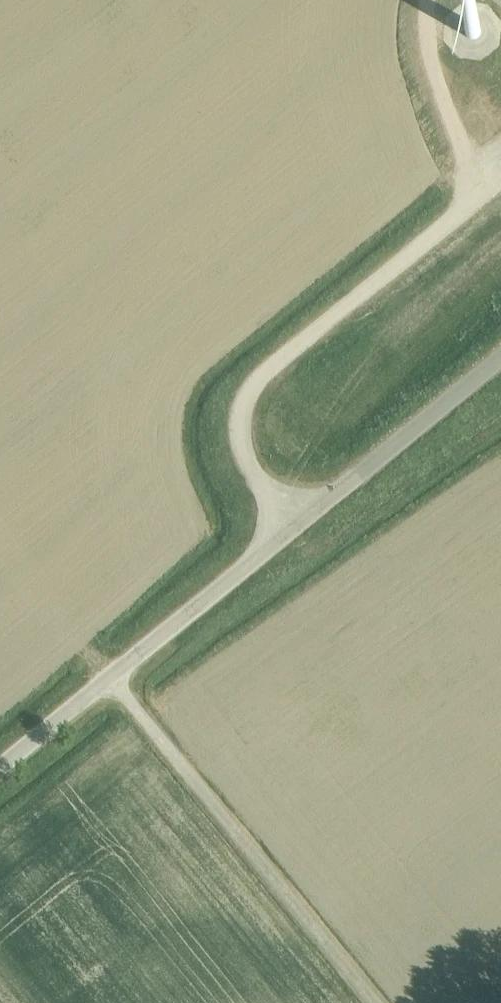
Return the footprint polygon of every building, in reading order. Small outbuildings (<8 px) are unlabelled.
[(475,1),(464,5),(470,25),(482,21),(475,1)]
